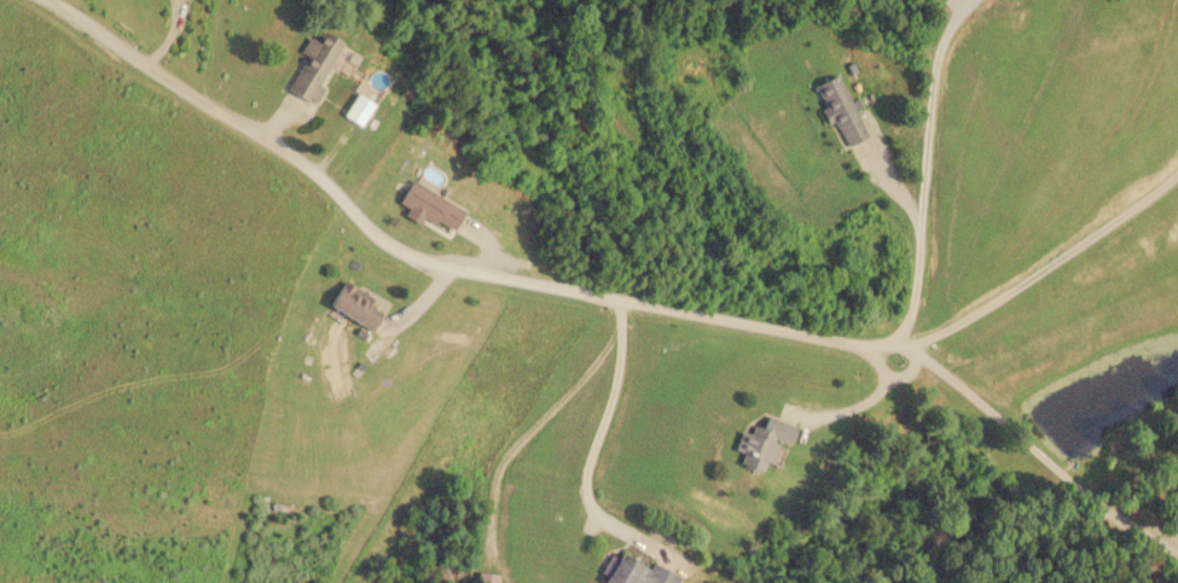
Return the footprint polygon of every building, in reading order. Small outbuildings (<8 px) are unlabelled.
[(341,40),(320,31),(316,40),(307,36),(300,52),(304,54),(287,90),(312,102),(341,40)] [(841,146),(864,137),(839,73),(816,82),(841,146)] [(358,125),(372,104),(356,93),(342,114),(358,125)] [(405,208),(402,214),(419,223),(422,217),(450,232),(462,210),(409,180),(396,203),(405,208)] [(370,304),(373,299),(341,280),(326,305),(368,331),(380,311),(370,304)] [(739,428),(733,449),(743,451),(738,464),(760,471),(764,460),(770,462),(777,439),(789,443),(795,424),(766,415),(762,426),(753,424),(750,432),(739,428)] [(650,567),(619,552),(603,582),(605,582),(640,582),(674,582),(678,575),(652,562),(650,567)] [(497,572),(476,572),(476,582),(497,582),(497,572)]
